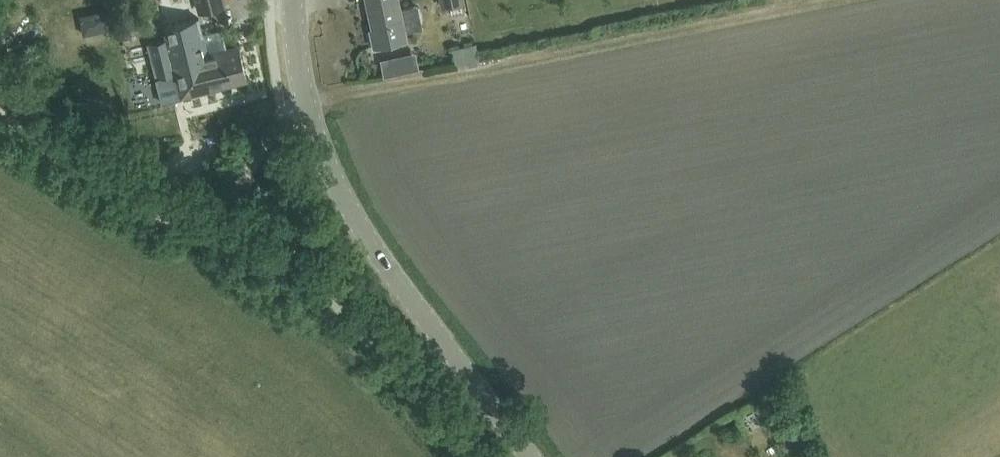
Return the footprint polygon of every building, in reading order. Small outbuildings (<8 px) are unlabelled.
[(405,42),(398,0),(367,0),(374,47),(405,42)] [(247,80),(238,45),(208,53),(199,18),(164,26),(167,38),(148,43),(153,60),(139,63),(144,81),(157,78),(176,73),(182,96),(247,80)]
